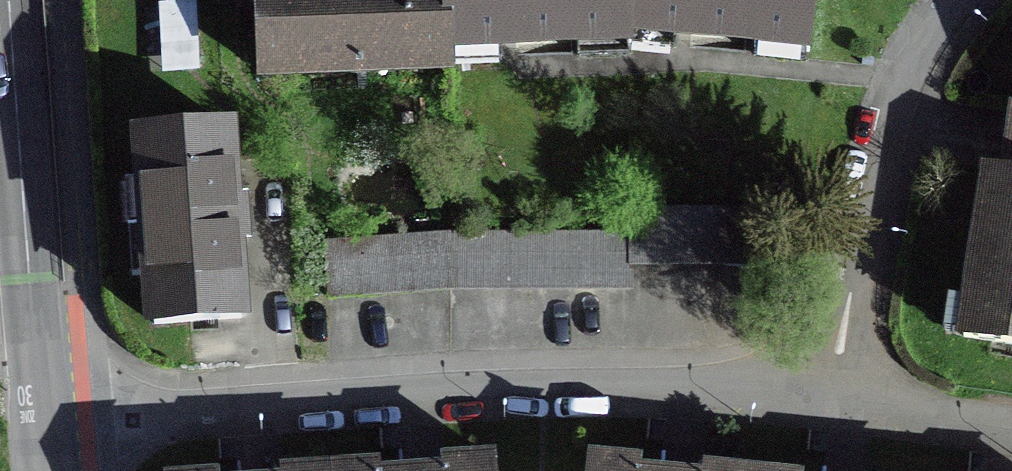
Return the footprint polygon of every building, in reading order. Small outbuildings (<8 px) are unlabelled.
[(258,87),(456,79),(456,68),(498,66),(497,57),(518,56),(627,50),(626,40),(805,57),(810,58),(816,0),(255,0),(258,87)] [(195,1),(158,4),(165,76),(202,72),(195,1)] [(248,204),(243,205),(238,127),(130,134),(144,334),(251,327),(245,247),(251,246),(248,204)] [(1009,145),(1004,177),(980,173),(953,346),(1011,355),(1011,145),(1009,145)] [(627,267),(748,267),(748,212),(627,212),(627,237),(447,237),(324,246),(328,301),(447,292),(628,292),(627,267)] [(640,463),(589,459),(588,470),(639,470),(640,463)]
